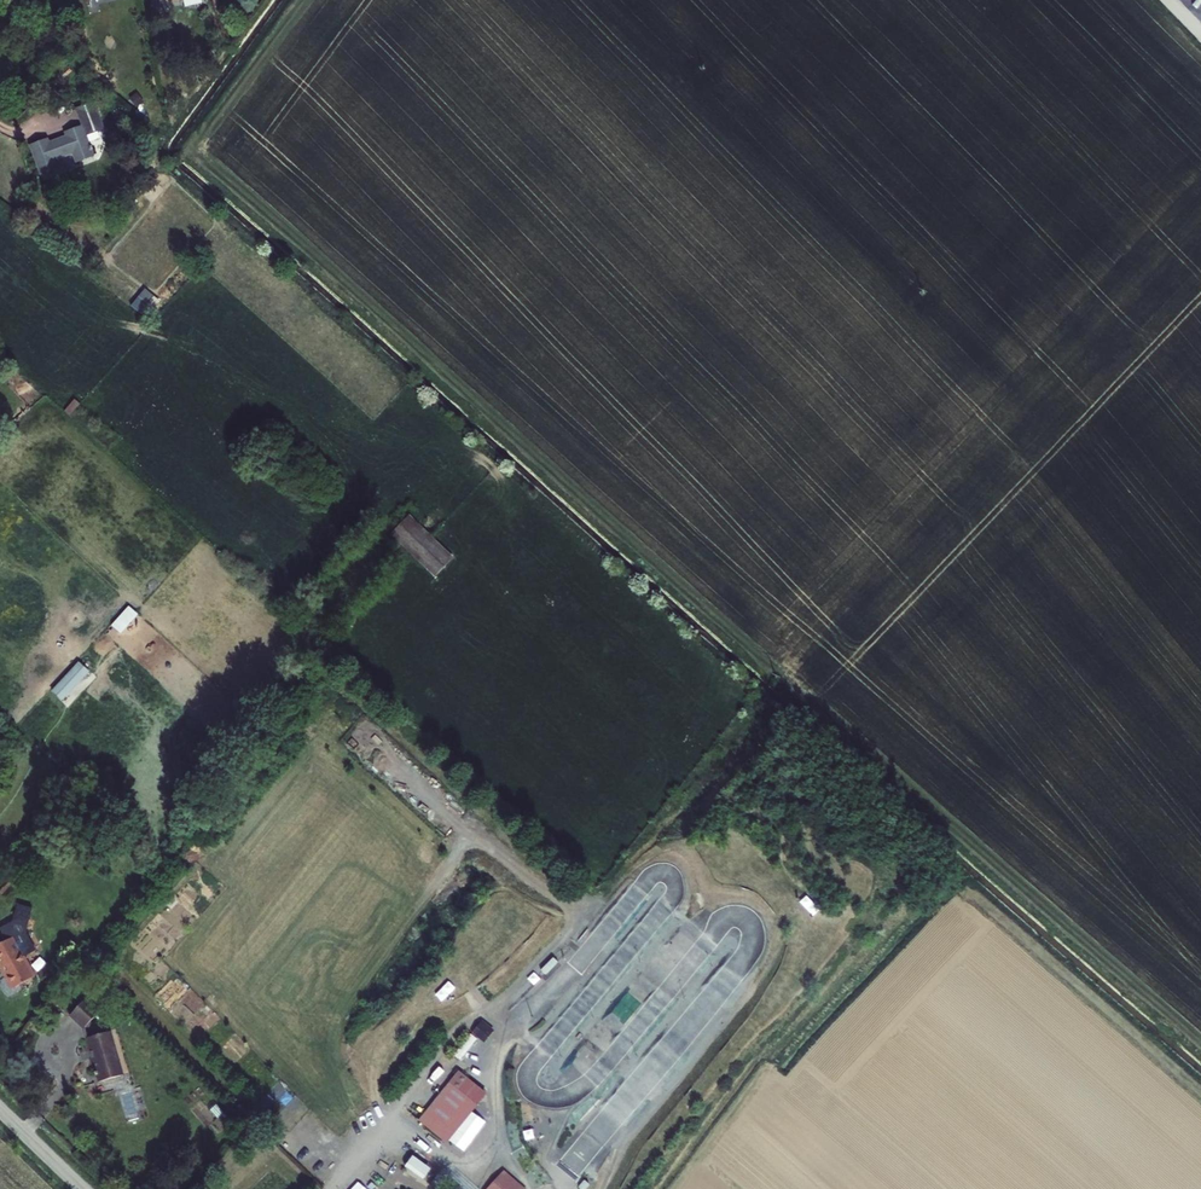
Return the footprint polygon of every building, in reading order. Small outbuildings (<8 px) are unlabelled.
[(72,155),(76,164),(93,157),(86,136),(103,129),(93,104),(77,111),(82,127),(65,134),(66,138),(49,144),(47,141),(43,142),(64,158),(72,155)] [(41,177),(58,170),(55,161),(64,158),(43,142),(30,147),(41,177)] [(79,405),(74,400),(64,411),(69,415),(79,405)] [(452,560),(409,518),(391,536),(436,578),(452,560)] [(51,690),(62,701),(90,670),(79,660),(51,690)] [(126,876),(118,865),(109,871),(117,882),(126,876)] [(12,990),(35,978),(13,938),(0,945),(0,969),(12,990)] [(85,1001),(70,1017),(83,1030),(85,1027),(99,1014),(85,1001)] [(87,1039),(91,1056),(99,1084),(124,1076),(111,1032),(88,1038),(87,1039)] [(483,1091),(460,1072),(420,1122),(444,1140),(483,1091)] [(525,1186),(499,1168),(485,1188),(522,1188),(525,1186)] [(432,1176),(425,1170),(417,1180),(425,1186),(432,1176)]
